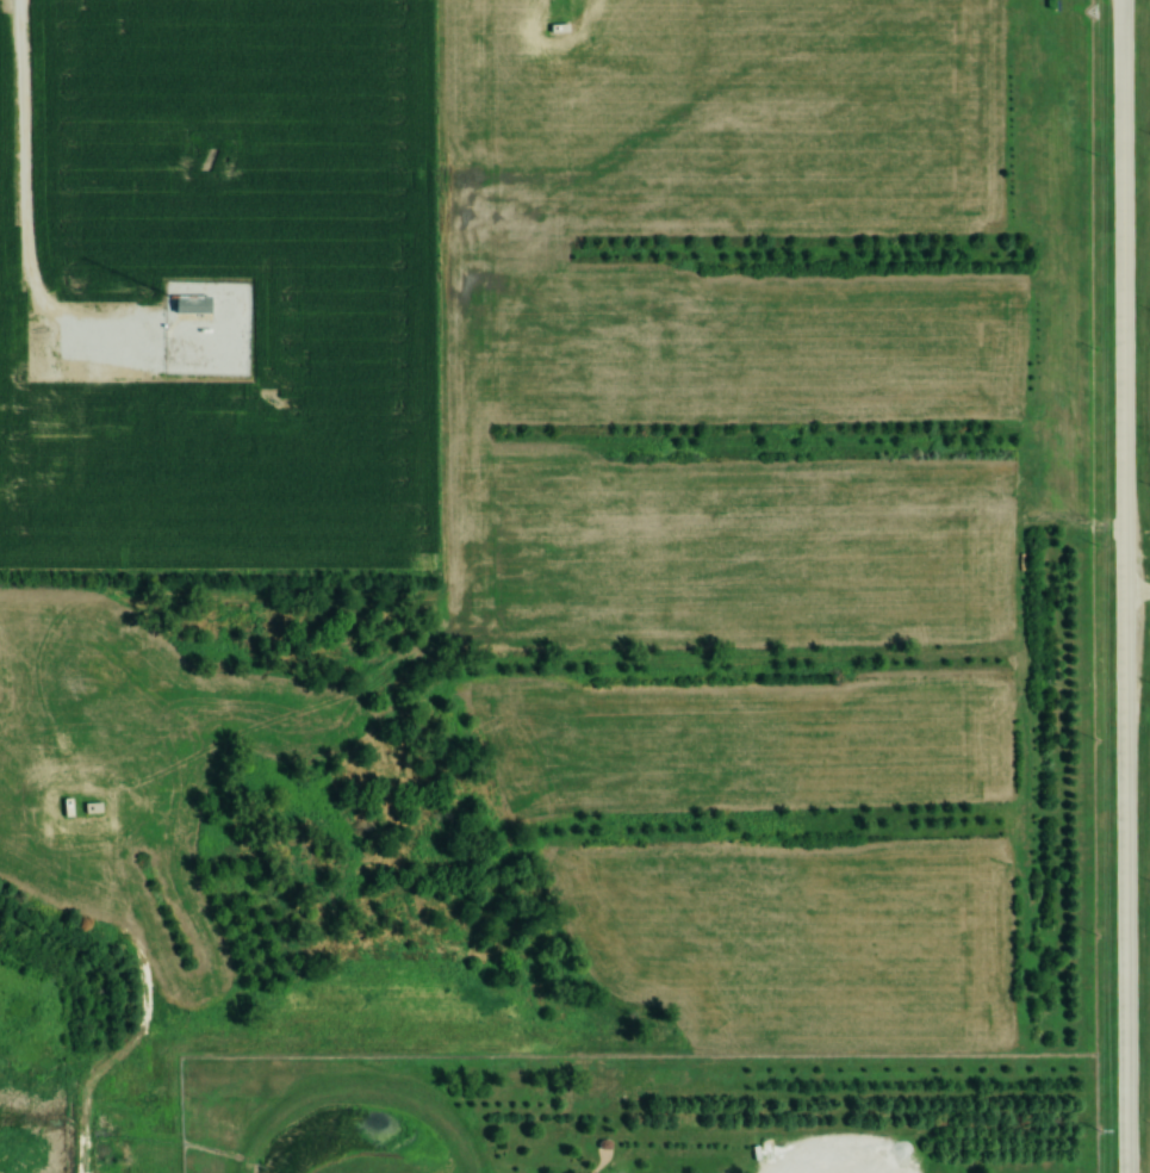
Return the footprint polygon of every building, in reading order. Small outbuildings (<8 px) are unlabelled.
[(174,315),(234,315),(234,296),(174,296),(174,315)] [(0,422),(0,439),(13,439),(13,422),(0,422)] [(84,805),(85,815),(99,814),(99,805),(84,805)]
